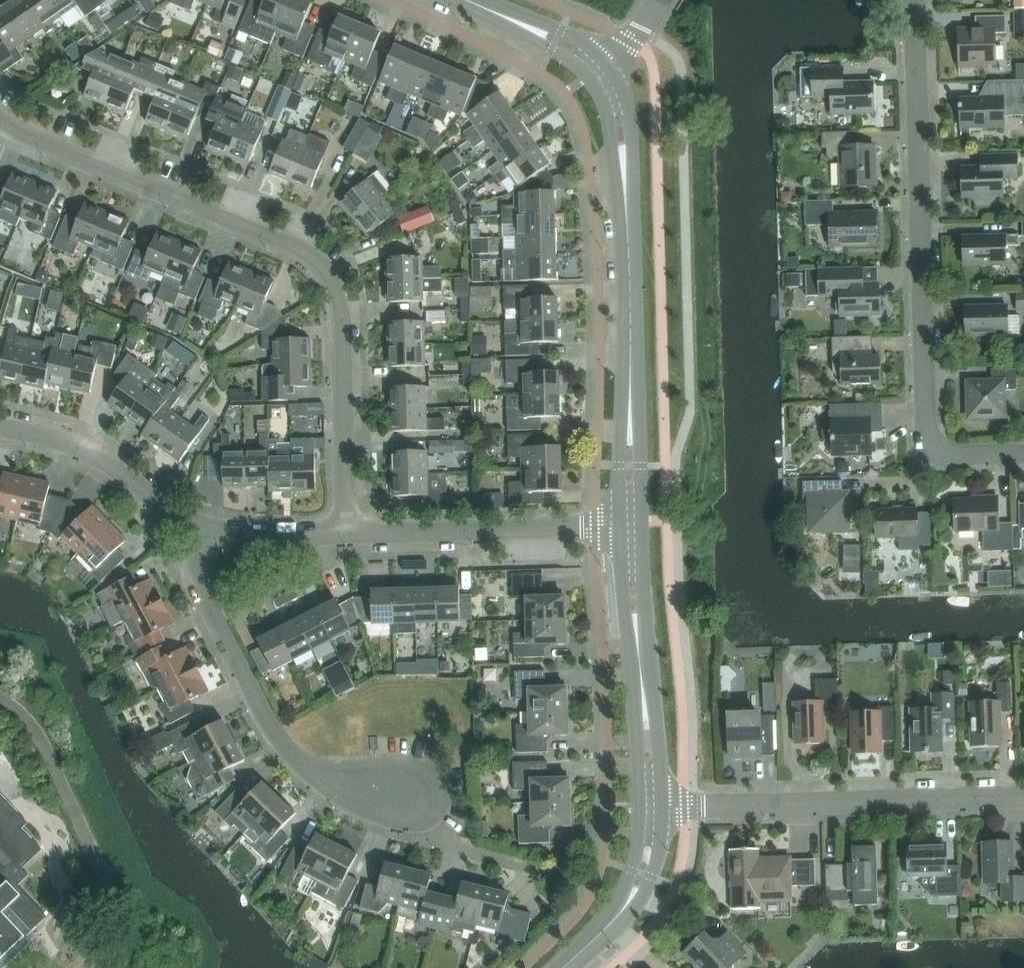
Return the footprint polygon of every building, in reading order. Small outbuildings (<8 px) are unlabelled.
[(3,6),(25,39),(42,27),(23,0),(11,0),(3,6)] [(42,27),(59,16),(48,0),(23,0),(42,27)] [(59,16),(76,4),(84,16),(94,10),(88,0),(48,0),(59,16)] [(94,10),(104,3),(102,0),(88,0),(94,10)] [(139,2),(147,13),(157,6),(152,0),(142,0),(139,2)] [(170,3),(191,11),(195,0),(171,0),(170,3)] [(207,4),(218,8),(213,21),(234,29),(244,6),(233,1),(233,0),(209,0),(207,4)] [(289,0),(265,0),(260,12),(248,7),(239,31),(271,45),(277,32),(276,32),(289,0)] [(300,0),(289,0),(276,32),(277,32),(287,37),(282,49),(303,58),(313,34),(301,29),(312,5),(300,0)] [(0,42),(0,68),(3,72),(24,57),(16,45),(25,39),(3,6),(0,7),(0,40),(1,41),(0,42)] [(151,14),(147,24),(156,28),(160,18),(151,14)] [(97,15),(90,20),(101,35),(108,30),(97,15)] [(345,61),(360,24),(339,16),(329,41),(317,36),(307,60),(329,68),(334,56),(345,61)] [(995,33),(1006,33),(1005,16),(975,16),(975,28),(958,29),(958,68),(975,68),(975,65),(995,65),(995,33)] [(360,24),(345,61),(356,65),(351,78),(372,86),(382,63),(370,58),(381,33),(360,24)] [(87,35),(79,41),(86,51),(93,45),(87,35)] [(169,42),(167,45),(167,49),(171,51),(175,51),(177,47),(176,43),(173,41),(169,42)] [(211,43),(207,53),(221,59),(225,49),(211,43)] [(85,53),(78,44),(68,51),(74,60),(85,53)] [(386,99),(395,102),(415,54),(394,45),(379,82),(391,87),(386,99)] [(104,46),(73,67),(93,75),(84,96),(105,105),(124,59),(107,52),(104,46)] [(229,49),(225,60),(235,64),(238,58),(235,51),(229,49)] [(409,94),(420,98),(435,62),(415,54),(395,102),(403,106),(409,94)] [(63,57),(53,63),(58,71),(68,64),(63,57)] [(124,59),(105,105),(125,113),(134,92),(144,96),(158,64),(142,57),(139,65),(124,59)] [(427,116),(436,119),(456,71),(435,62),(420,98),(432,103),(427,116)] [(158,64),(144,96),(155,101),(146,121),(167,130),(186,84),(173,79),(176,71),(158,64)] [(232,66),(227,77),(238,81),(243,70),(232,66)] [(842,68),(812,69),(800,69),(801,98),(831,97),(831,114),(873,113),(873,81),(842,82),(842,68)] [(288,71),(282,84),(292,89),(298,76),(288,71)] [(462,116),(463,113),(477,79),(456,71),(436,119),(444,123),(449,110),(462,116)] [(298,76),(292,89),(305,94),(312,78),(299,73),(298,76)] [(464,133),(469,140),(512,110),(499,92),(496,94),(489,84),(477,79),(463,113),(467,114),(474,125),(464,133)] [(959,98),(960,129),(1004,127),(1004,116),(1023,115),(1023,113),(1023,80),(995,81),(995,97),(959,98)] [(186,84),(167,130),(187,139),(196,117),(198,117),(204,114),(209,115),(217,96),(220,88),(206,82),(203,91),(186,84)] [(303,97),(292,93),(286,107),(297,112),(303,97)] [(209,115),(206,121),(217,125),(208,147),(228,156),(242,123),(247,112),(248,109),(217,96),(209,115)] [(274,99),(266,117),(278,122),(285,104),(274,99)] [(349,100),(344,111),(359,117),(364,106),(349,100)] [(485,140),(492,151),(525,128),(512,110),(469,140),(474,148),(485,140)] [(242,123),(228,156),(249,164),(262,132),(266,123),(264,119),(247,112),(242,123)] [(390,114),(386,123),(400,129),(404,120),(399,118),(390,114)] [(370,123),(360,118),(343,147),(353,153),(367,128),(370,123)] [(786,119),(778,119),(778,131),(790,131),(790,123),(786,119)] [(368,128),(379,136),(383,129),(372,122),(371,124),(368,128)] [(428,127),(423,138),(426,140),(431,128),(428,127)] [(489,169),(494,177),(537,147),(525,128),(492,151),(499,161),(489,169)] [(283,140),(269,172),(290,181),(304,149),(308,139),(291,132),(287,142),(283,140)] [(841,188),(875,187),(874,146),(851,147),(850,132),(822,133),(823,148),(827,148),(827,157),(841,157),(841,188)] [(431,133),(427,143),(434,151),(443,138),(431,133)] [(304,149),(290,181),(311,189),(324,157),(330,142),(310,134),(308,139),(304,149)] [(518,188),(518,192),(554,191),(554,186),(553,177),(554,177),(547,167),(550,165),(537,147),(494,177),(499,184),(510,177),(518,188)] [(448,155),(439,162),(447,174),(457,168),(448,155)] [(980,167),(961,168),(962,197),(1002,195),(1002,179),(1017,178),(1016,155),(995,155),(980,156),(980,167)] [(35,182),(13,172),(4,195),(0,193),(0,219),(4,221),(8,212),(21,217),(35,182)] [(374,174),(367,179),(340,201),(355,219),(381,196),(382,197),(388,192),(374,174)] [(460,174),(452,179),(459,189),(467,183),(460,174)] [(35,182),(21,217),(34,223),(30,232),(51,240),(61,218),(48,213),(57,191),(35,182)] [(502,206),(502,215),(555,214),(554,191),(518,192),(515,192),(515,205),(502,206)] [(788,192),(782,192),(782,202),(792,202),(792,196),(788,192)] [(470,194),(465,198),(470,205),(476,204),(476,199),(474,195),(470,194)] [(355,219),(369,236),(396,214),(382,197),(381,196),(355,219)] [(454,213),(462,210),(458,199),(450,202),(454,213)] [(830,247),(877,246),(876,212),(847,212),(847,214),(833,215),(833,201),(805,201),(805,225),(829,225),(830,247)] [(93,247),(108,212),(86,202),(77,224),(64,219),(53,247),(74,256),(80,242),(93,247)] [(405,233),(435,222),(429,206),(399,218),(405,233)] [(483,207),(471,210),(472,217),(484,216),(483,207)] [(462,210),(454,213),(459,225),(467,222),(462,210)] [(108,212),(93,247),(106,253),(102,262),(123,271),(133,248),(121,243),(130,221),(108,212)] [(516,224),(516,237),(555,236),(555,214),(502,215),(502,224),(516,224)] [(479,224),(471,225),(472,237),(480,237),(479,224)] [(152,272),(165,277),(180,242),(158,232),(149,254),(136,249),(127,272),(148,281),(152,272)] [(963,236),(964,266),(1005,265),(1005,246),(1018,245),(1018,235),(963,236)] [(503,250),(503,259),(556,258),(555,236),(516,237),(516,249),(503,250)] [(483,238),(472,238),(473,254),(484,253),(483,238)] [(193,273),(202,251),(180,242),(165,277),(166,278),(162,287),(174,292),(195,301),(205,278),(193,273)] [(387,280),(443,278),(442,270),(438,266),(422,266),(421,256),(387,257),(387,280)] [(556,258),(503,259),(504,268),(517,268),(517,281),(557,280),(556,258)] [(481,259),(472,259),(473,282),(482,282),(481,259)] [(224,302),(237,308),(252,271),(229,262),(221,284),(208,279),(199,302),(220,311),(224,302)] [(819,269),(806,269),(806,274),(806,287),(807,296),(820,296),(840,295),(841,315),(879,314),(878,284),(862,284),(862,268),(848,268),(819,269)] [(41,270),(37,281),(44,284),(48,285),(50,279),(48,273),(41,270)] [(252,271),(237,308),(250,313),(245,325),(262,332),(283,316),(277,307),(265,302),(274,280),(252,271)] [(799,274),(787,274),(788,287),(799,287),(799,285),(799,274)] [(443,278),(387,280),(388,302),(423,301),(422,293),(443,292),(443,278)] [(19,283),(16,295),(24,297),(27,285),(19,283)] [(518,309),(518,321),(558,320),(557,297),(530,298),(530,285),(504,286),(505,309),(518,309)] [(492,308),(491,287),(470,287),(471,297),(471,308),(492,308)] [(52,291),(50,299),(62,302),(64,294),(52,291)] [(67,294),(64,306),(77,309),(79,299),(67,294)] [(461,298),(461,310),(470,310),(470,308),(470,297),(461,298)] [(966,336),(1007,335),(1007,334),(1019,334),(1019,316),(1007,316),(1006,305),(965,306),(966,336)] [(470,310),(461,310),(462,322),(470,322),(470,310)] [(446,312),(428,313),(428,322),(447,322),(446,312)] [(177,314),(171,330),(182,334),(188,318),(177,314)] [(283,316),(262,332),(262,350),(272,350),(272,364),(312,363),(311,339),(287,340),(287,321),(283,316)] [(558,320),(518,321),(519,333),(505,333),(506,356),(532,356),(531,343),(558,342),(558,320)] [(388,322),(389,345),(424,344),(423,321),(388,322)] [(21,386),(31,339),(17,336),(19,330),(10,328),(0,372),(0,379),(21,384),(20,386),(21,386)] [(45,383),(46,383),(67,388),(66,390),(67,390),(75,353),(61,350),(65,334),(56,332),(55,338),(45,383)] [(135,332),(129,347),(136,350),(143,336),(135,332)] [(155,334),(151,345),(164,350),(168,339),(155,334)] [(45,342),(31,339),(21,386),(22,384),(44,389),(46,383),(45,383),(55,338),(46,336),(45,342)] [(488,336),(472,336),(472,358),(484,358),(484,355),(488,355),(488,336)] [(841,385),(881,384),(880,357),(872,357),(872,336),(831,337),(832,373),(841,380),(841,385)] [(117,346),(102,342),(93,341),(92,347),(80,345),(77,354),(75,353),(67,390),(68,388),(90,393),(97,365),(112,368),(117,346)] [(174,341),(167,351),(179,359),(186,349),(174,341)] [(424,344),(389,345),(390,367),(424,366),(424,344)] [(157,374),(145,366),(138,361),(129,354),(115,374),(113,379),(121,384),(108,403),(127,416),(155,378),(157,374)] [(490,359),(472,360),(472,372),(491,371),(490,359)] [(520,383),(520,395),(559,394),(559,372),(532,372),(532,360),(506,361),(507,383),(520,383)] [(463,362),(463,375),(472,375),(471,362),(463,362)] [(263,401),(288,401),(288,387),(312,387),(312,363),(272,364),(273,378),(263,378),(263,401)] [(967,382),(968,418),(1004,417),(1003,390),(1016,390),(1016,369),(991,369),(991,381),(967,382)] [(472,375),(463,375),(463,387),(472,387),(472,375)] [(127,416),(145,429),(146,430),(172,393),(173,393),(176,388),(169,383),(167,386),(155,378),(127,416)] [(185,381),(177,391),(184,396),(191,386),(185,381)] [(390,387),(391,409),(426,408),(425,386),(390,387)] [(146,430),(145,429),(142,434),(161,448),(181,419),(170,411),(179,398),(173,393),(172,393),(146,430)] [(245,393),(231,394),(234,402),(245,402),(245,393)] [(559,394),(520,395),(520,407),(507,408),(508,431),(533,430),(533,418),(560,417),(559,394)] [(324,403),(307,404),(307,416),(324,416),(324,403)] [(878,420),(882,419),(882,403),(830,405),(830,420),(823,428),(823,442),(831,442),(831,455),(872,454),(871,431),(878,430),(878,420)] [(307,404),(292,404),(292,417),(307,416),(307,404)] [(391,432),(426,431),(446,430),(445,418),(426,419),(426,408),(391,409),(391,432)] [(181,419),(161,448),(180,462),(210,419),(203,414),(193,428),(181,419)] [(268,420),(258,420),(258,434),(259,434),(268,433),(268,420)] [(464,427),(465,440),(473,439),(473,427),(464,427)] [(260,450),(245,450),(247,486),(269,486),(270,485),(268,440),(268,433),(259,434),(260,450)] [(522,457),(522,470),(561,469),(561,446),(534,447),(534,434),(508,435),(508,458),(522,457)] [(247,486),(245,450),(230,451),(230,435),(221,435),(222,443),(222,455),(223,487),(247,486)] [(269,492),(284,491),(284,499),(293,499),(293,494),(293,491),(291,456),(277,456),(277,439),(268,440),(270,485),(269,486),(269,492)] [(316,490),(315,439),(305,439),(306,455),(291,456),(293,491),(316,490)] [(473,439),(465,440),(465,452),(474,452),(473,439)] [(431,453),(455,453),(455,440),(430,441),(431,453)] [(222,443),(214,443),(214,455),(222,455),(222,443)] [(392,452),(393,474),(427,473),(427,451),(392,452)] [(845,463),(839,463),(839,473),(849,472),(849,467),(845,463)] [(561,469),(522,470),(522,482),(509,482),(510,505),(535,505),(535,492),(562,491),(561,469)] [(427,473),(393,474),(393,496),(427,495),(428,495),(442,495),(442,493),(441,472),(427,473)] [(17,520),(27,478),(3,473),(0,488),(0,516),(17,520)] [(27,478),(17,520),(40,525),(39,530),(52,533),(67,506),(46,501),(50,483),(27,478)] [(810,532),(848,531),(848,525),(847,493),(843,493),(842,481),(803,482),(803,510),(809,509),(810,532)] [(490,494),(475,494),(475,497),(475,505),(475,506),(475,509),(491,508),(490,494)] [(983,551),(1013,550),(1012,523),(998,524),(998,496),(981,497),(981,499),(954,499),(955,531),(983,531),(983,551)] [(463,506),(475,506),(475,505),(475,497),(462,498),(463,506)] [(67,506),(52,533),(59,540),(62,536),(78,553),(110,523),(93,506),(79,519),(67,506)] [(876,538),(899,537),(899,550),(918,550),(918,546),(931,546),(930,512),(917,513),(917,509),(875,510),(876,538)] [(110,523),(78,553),(95,570),(91,573),(100,583),(124,560),(115,551),(126,540),(110,523)] [(864,524),(848,525),(848,531),(848,533),(864,533),(864,524)] [(845,545),(845,559),(861,559),(861,545),(845,545)] [(403,561),(403,570),(416,570),(415,560),(403,561)] [(428,570),(428,560),(415,560),(416,570),(428,570)] [(526,598),(527,621),(565,620),(564,596),(543,597),(542,574),(512,575),(513,599),(526,598)] [(123,581),(101,592),(97,594),(103,605),(101,607),(111,628),(125,621),(125,620),(162,601),(157,591),(155,591),(150,581),(129,591),(123,581)] [(437,588),(438,622),(460,622),(460,621),(472,620),(472,595),(459,595),(459,583),(446,583),(447,588),(437,588)] [(416,623),(415,584),(403,585),(403,589),(394,590),(395,624),(394,624),(395,634),(417,633),(417,623),(416,623)] [(416,623),(417,623),(438,622),(437,588),(427,589),(427,584),(415,584),(416,623)] [(949,584),(938,584),(938,593),(950,593),(949,584)] [(354,597),(361,623),(372,622),(372,624),(394,624),(395,624),(394,590),(384,590),(384,585),(371,585),(372,597),(354,597)] [(295,589),(284,594),(287,602),(298,597),(295,589)] [(273,600),(277,607),(287,602),(284,594),(273,600)] [(316,610),(332,640),(352,630),(351,628),(361,623),(354,597),(339,606),(334,596),(322,601),(325,606),(316,610)] [(168,612),(162,601),(125,620),(125,621),(132,633),(125,636),(135,656),(157,645),(151,634),(172,623),(166,613),(168,612)] [(313,650),(332,640),(316,610),(308,615),(305,610),(295,616),(313,650)] [(293,660),(313,650),(295,616),(284,621),(286,626),(278,630),(293,660)] [(514,633),(514,643),(514,657),(545,657),(544,644),(566,643),(565,620),(527,621),(527,632),(514,633)] [(274,670),(293,660),(278,630),(269,634),(267,630),(256,636),(261,647),(251,653),(262,675),(273,669),(274,670)] [(137,660),(150,686),(153,687),(156,689),(158,689),(160,689),(160,688),(197,669),(192,658),(191,659),(186,648),(164,659),(159,648),(137,660)] [(426,660),(417,660),(417,662),(417,665),(417,675),(426,675),(426,660)] [(450,663),(442,663),(442,671),(450,671),(450,663)] [(417,665),(409,666),(409,675),(417,675),(417,665)] [(197,669),(160,688),(167,701),(160,705),(170,724),(192,713),(186,702),(207,691),(202,680),(203,680),(197,669)] [(529,699),(529,712),(568,711),(567,687),(545,688),(545,671),(515,671),(516,699),(529,699)] [(725,672),(721,672),(721,692),(732,692),(732,682),(733,680),(725,672)] [(954,673),(943,673),(944,684),(954,684),(954,673)] [(348,674),(330,683),(337,696),(355,687),(348,674)] [(795,743),(824,742),(823,706),(838,705),(838,679),(815,680),(816,702),(794,703),(795,743)] [(973,746),(999,745),(998,712),(1011,712),(1011,683),(997,683),(997,702),(971,702),(973,746)] [(905,751),(905,752),(943,751),(942,718),(954,718),(953,694),(932,694),(932,709),(910,710),(911,751),(905,751)] [(776,699),(765,700),(766,712),(776,711),(776,699)] [(113,704),(106,707),(109,715),(117,711),(113,704)] [(852,712),(853,753),(880,753),(880,741),(894,741),(893,707),(878,707),(878,711),(852,712)] [(568,711),(529,712),(530,724),(516,725),(517,753),(547,752),(547,735),(568,734),(568,711)] [(742,711),(728,711),(729,757),(761,756),(774,755),(773,715),(760,716),(760,715),(742,716),(742,711)] [(164,731),(147,741),(154,753),(174,743),(179,753),(184,751),(190,763),(234,740),(223,719),(197,733),(191,721),(169,733),(165,732),(164,731)] [(198,799),(225,785),(236,779),(231,768),(245,761),(234,740),(190,763),(192,767),(188,779),(198,799)] [(531,790),(532,803),(570,802),(570,778),(548,779),(548,762),(513,763),(514,790),(531,790)] [(235,824),(245,833),(280,797),(263,781),(242,802),(233,793),(216,812),(232,828),(235,824)] [(28,946),(24,942),(28,938),(26,936),(43,920),(40,916),(44,913),(18,886),(29,875),(23,868),(39,853),(35,849),(39,846),(22,828),(24,826),(21,823),(25,819),(0,793),(0,967),(5,967),(28,946)] [(280,797),(245,833),(255,843),(251,846),(268,862),(285,843),(276,835),(296,813),(280,797)] [(570,802),(532,803),(532,815),(519,816),(520,844),(550,843),(549,826),(571,825),(570,802)] [(488,822),(479,822),(479,837),(489,836),(488,822)] [(280,875),(300,886),(298,889),(311,896),(313,893),(315,888),(314,888),(337,843),(317,833),(303,859),(292,853),(280,875)] [(1013,877),(1012,842),(976,843),(976,844),(984,843),(985,883),(1002,883),(1003,901),(1023,901),(1023,877),(1013,877)] [(315,888),(313,893),(344,909),(356,886),(344,880),(358,854),(337,843),(314,888),(315,888)] [(904,871),(916,882),(923,875),(937,874),(937,896),(961,896),(960,866),(946,866),(946,844),(907,845),(908,866),(904,871)] [(878,905),(876,846),(852,846),(852,863),(825,864),(826,892),(853,891),(854,906),(878,905)] [(731,849),(733,909),(759,909),(759,900),(780,899),(779,886),(815,885),(815,857),(814,857),(814,859),(790,860),(790,858),(758,859),(758,849),(731,849)] [(366,884),(360,908),(379,913),(389,903),(399,905),(408,869),(385,863),(379,887),(366,884)] [(399,905),(397,915),(419,921),(419,923),(432,926),(435,927),(443,895),(427,891),(432,875),(408,869),(399,905)] [(443,895),(435,927),(437,927),(457,932),(463,934),(464,930),(475,933),(477,925),(476,925),(486,888),(462,882),(458,899),(443,895)] [(486,888),(476,925),(477,925),(498,930),(497,935),(525,942),(532,914),(505,907),(509,894),(486,888)] [(354,912),(350,928),(360,930),(364,914),(354,912)] [(683,953),(696,967),(733,967),(733,964),(746,952),(727,933),(719,941),(712,941),(704,933),(683,953)] [(429,950),(431,939),(424,937),(420,940),(418,947),(429,950)] [(315,967),(329,967),(330,965),(320,959),(315,967)]
